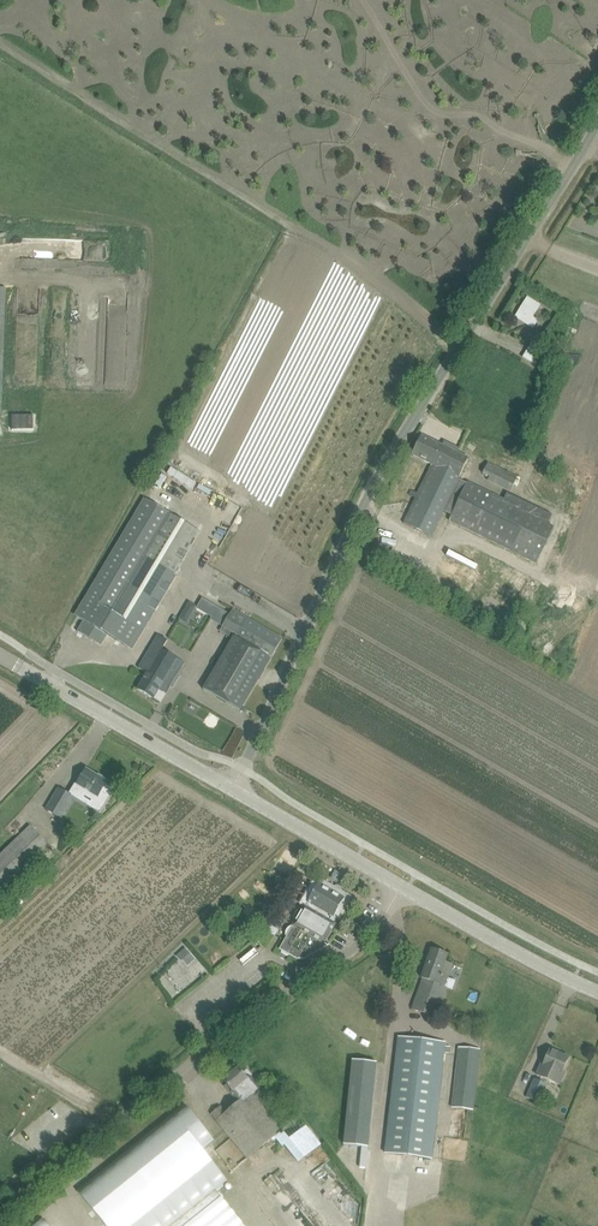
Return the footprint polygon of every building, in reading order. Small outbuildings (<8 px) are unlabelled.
[(515,317),(525,323),(533,329),(538,321),(533,318),(540,306),(527,298),(515,317)] [(534,340),(527,352),(533,355),(540,344),(534,340)] [(431,537),(444,510),(458,479),(468,458),(422,436),(412,456),(432,465),(404,523),(431,537)] [(483,473),(513,487),(518,477),(488,463),(483,473)] [(458,479),(444,510),(453,514),(449,522),(537,565),(556,526),(550,523),(554,515),(509,492),(504,501),(468,483),(468,484),(458,479)] [(147,500),(77,617),(84,622),(78,632),(101,646),(107,635),(132,650),(202,533),(147,500)] [(222,627),(235,635),(270,655),(272,657),(283,639),(272,633),(247,618),(245,620),(231,612),(222,627)] [(148,673),(138,689),(161,703),(166,695),(171,687),(184,663),(174,657),(161,650),(160,649),(167,637),(160,633),(145,658),(139,668),(148,673)] [(270,655),(235,635),(203,690),(240,712),(271,659),(269,658),(270,655)] [(75,783),(69,794),(73,797),(76,793),(82,796),(83,794),(95,801),(92,805),(101,810),(99,813),(100,813),(115,788),(114,788),(114,789),(106,784),(108,782),(105,781),(106,779),(99,774),(98,776),(95,775),(95,776),(89,772),(90,771),(86,769),(77,784),(75,783)] [(59,788),(46,810),(61,818),(73,797),(69,794),(59,788)] [(49,846),(28,825),(0,854),(0,896),(49,846)] [(290,926),(288,928),(286,930),(285,932),(285,935),(286,938),(279,950),(295,959),(297,959),(298,960),(300,960),(301,960),(302,960),(303,960),(304,959),(305,959),(330,946),(330,945),(328,946),(324,944),(336,924),(334,924),(337,919),(340,921),(346,910),(345,909),(351,898),(351,896),(323,880),(321,881),(309,902),(304,899),(305,897),(300,905),(304,907),(302,910),(300,911),(298,912),(296,913),(295,915),(294,918),(294,920),(295,922),(293,926),(290,926)] [(412,1010),(424,1014),(436,1018),(447,987),(452,989),(455,980),(448,977),(452,965),(444,962),(447,955),(432,950),(422,979),(423,979),(412,1010)] [(156,1003),(146,993),(140,1000),(149,1010),(156,1003)] [(399,1037),(398,1039),(385,1153),(432,1159),(445,1042),(399,1037)] [(453,1109),(473,1111),(480,1051),(461,1049),(453,1109)] [(544,1078),(559,1086),(565,1072),(563,1071),(569,1058),(550,1050),(544,1063),(542,1062),(537,1075),(544,1078)] [(344,1145),(368,1148),(377,1063),(353,1060),(344,1145)] [(233,1093),(241,1103),(241,1104),(252,1095),(260,1088),(251,1077),(251,1075),(249,1072),(245,1072),(243,1074),(239,1068),(224,1080),(227,1085),(224,1087),(231,1094),(233,1093)] [(527,1099),(539,1104),(548,1086),(536,1081),(527,1099)] [(227,1114),(217,1122),(249,1161),(282,1131),(252,1095),(241,1104),(241,1103),(227,1114)] [(107,1225),(243,1225),(217,1193),(229,1184),(203,1152),(215,1142),(186,1106),(79,1191),(107,1225)] [(212,1115),(217,1122),(227,1114),(221,1107),(212,1115)]
